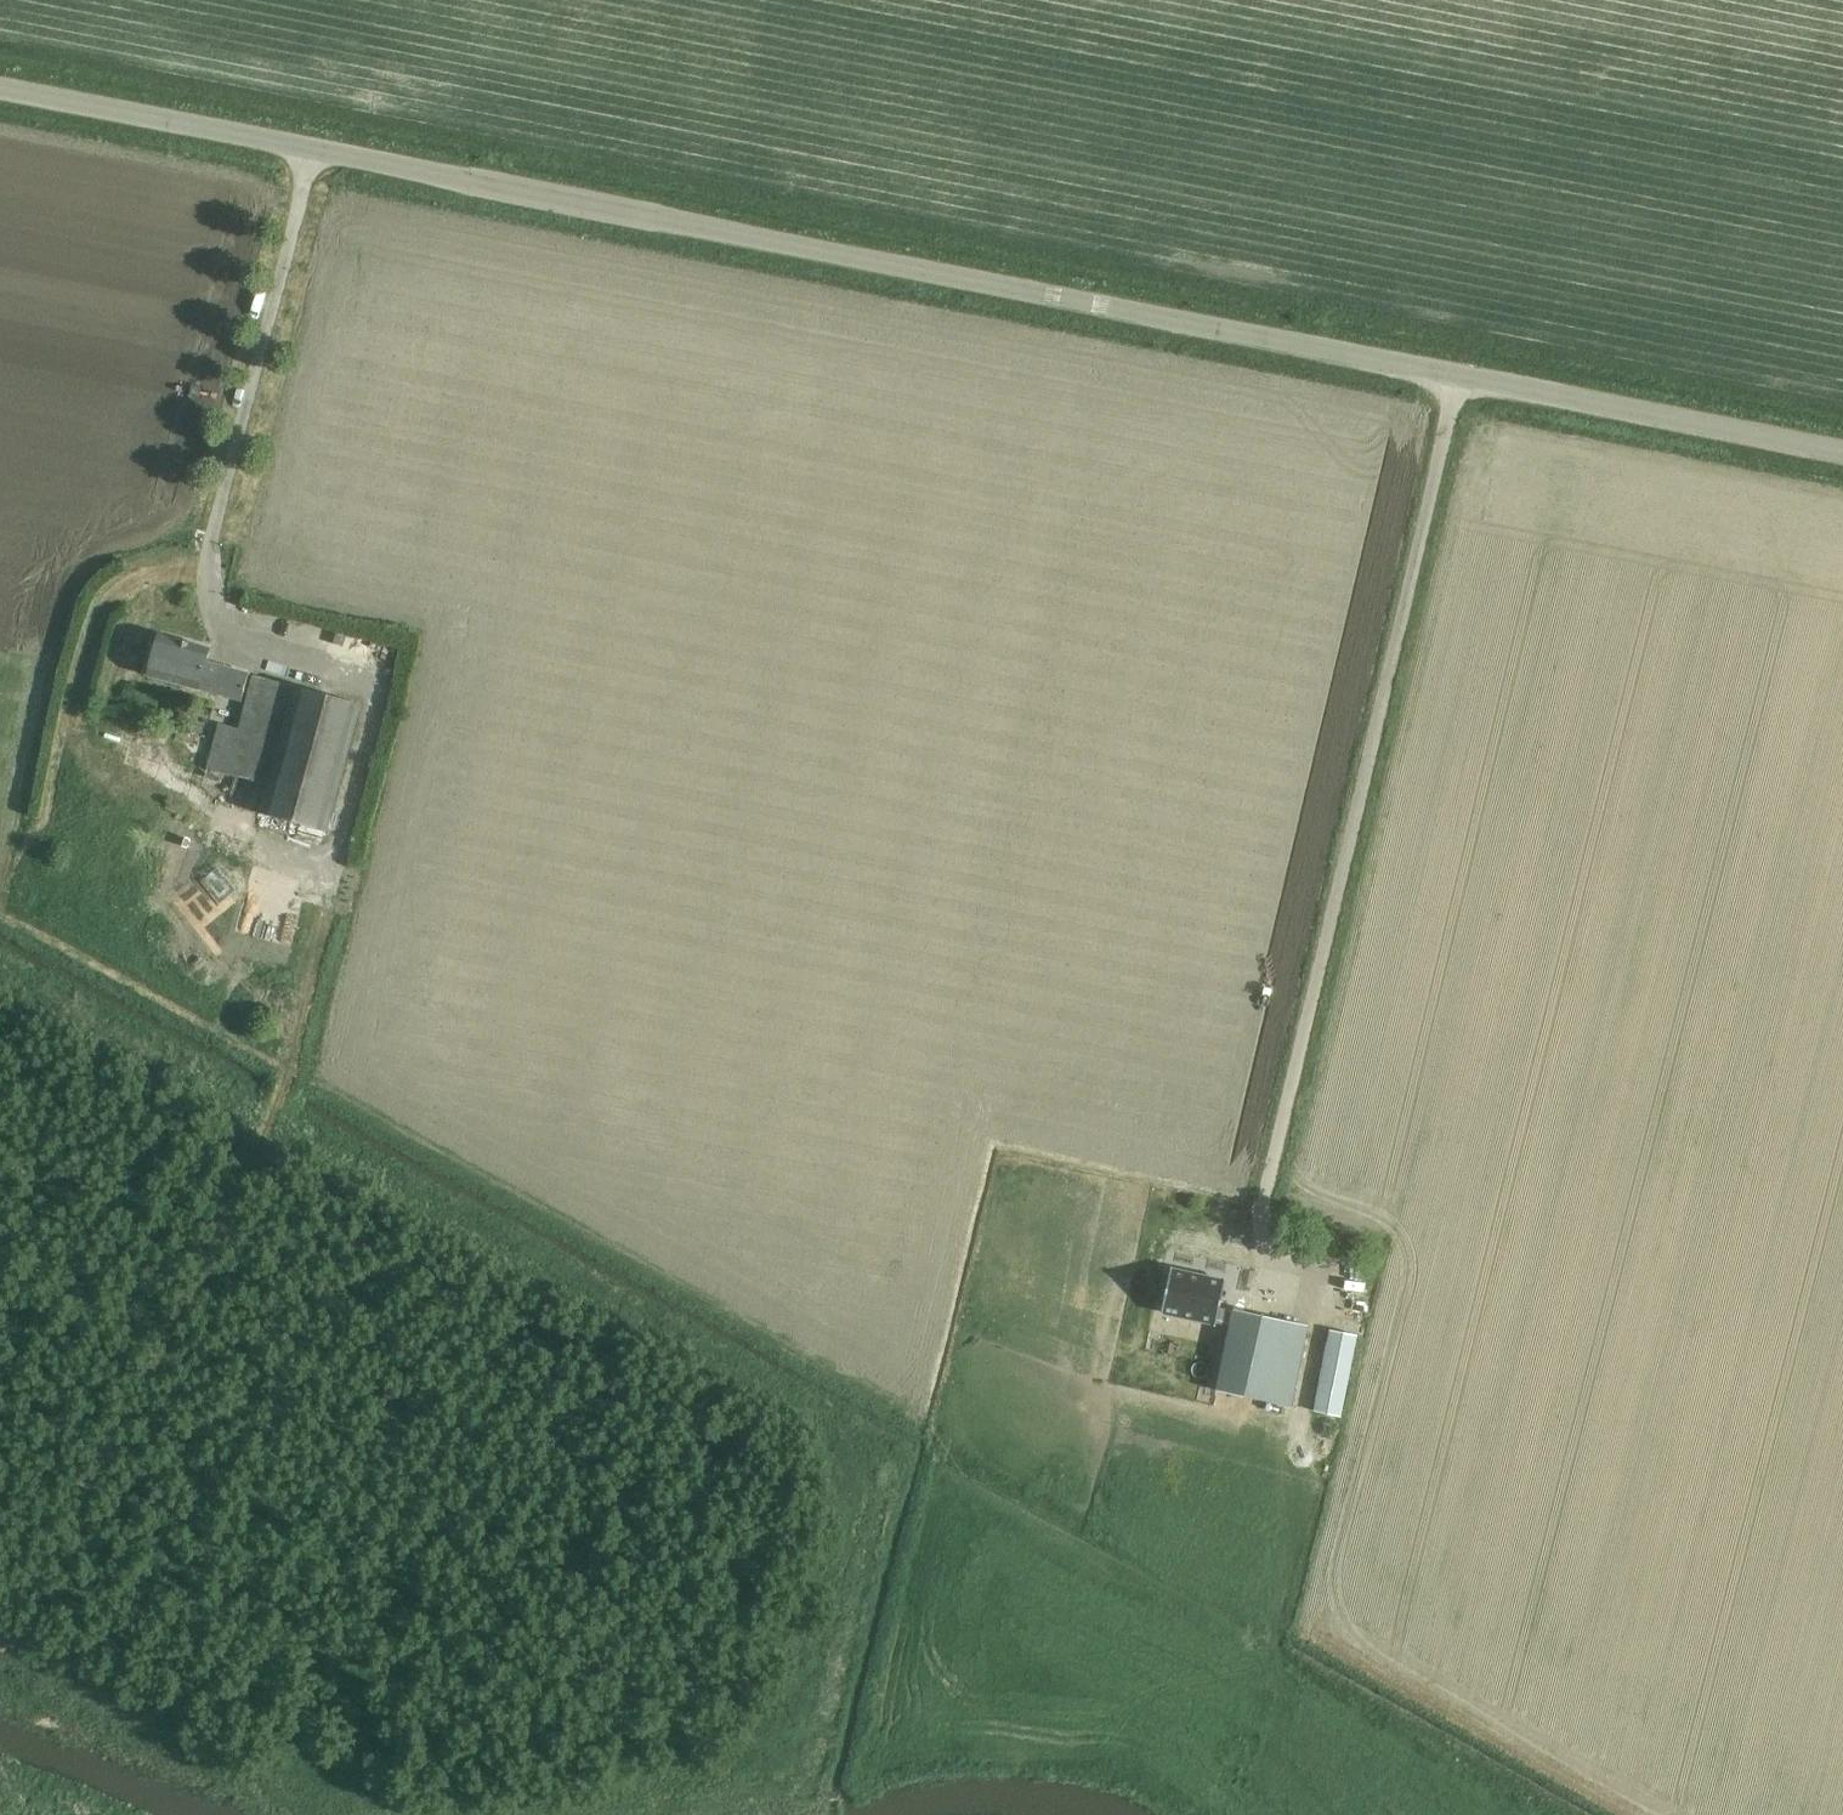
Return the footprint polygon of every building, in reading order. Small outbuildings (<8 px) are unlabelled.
[(242,701),(243,697),(249,673),(206,662),(210,648),(160,635),(149,675),(242,701)] [(361,704),(254,675),(239,729),(219,723),(207,769),(268,785),(261,814),(327,832),(361,704)] [(1219,1309),(1225,1281),(1171,1269),(1162,1311),(1216,1323),(1217,1322),(1231,1325),(1234,1312),(1219,1309)] [(1292,1407),(1310,1326),(1234,1310),(1217,1391),(1292,1407)] [(1331,1329),(1316,1404),(1344,1409),(1359,1335),(1331,1329)]
